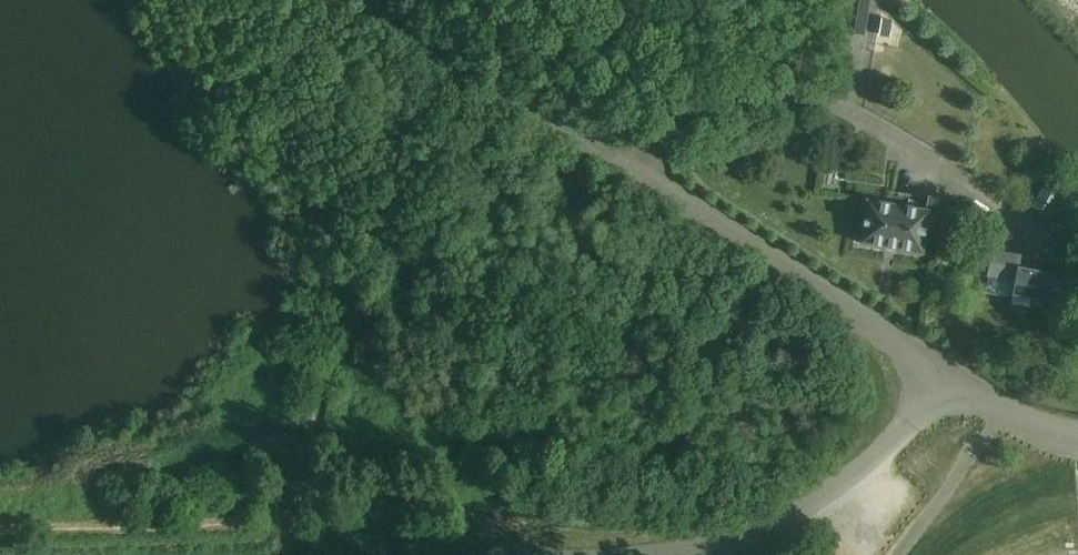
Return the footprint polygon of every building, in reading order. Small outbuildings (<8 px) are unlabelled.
[(845,31),(864,35),(871,0),(840,0),(836,20),(847,22),(845,31)] [(1038,206),(1064,220),(1077,195),(1051,181),(1038,206)] [(946,200),(928,197),(925,210),(889,203),(868,200),(868,199),(866,199),(865,201),(866,201),(859,240),(858,242),(861,243),(861,242),(919,252),(919,253),(921,253),(922,251),(921,251),(925,226),(941,228),(946,200)] [(1009,293),(1055,302),(1059,276),(1014,268),(1009,293)]
